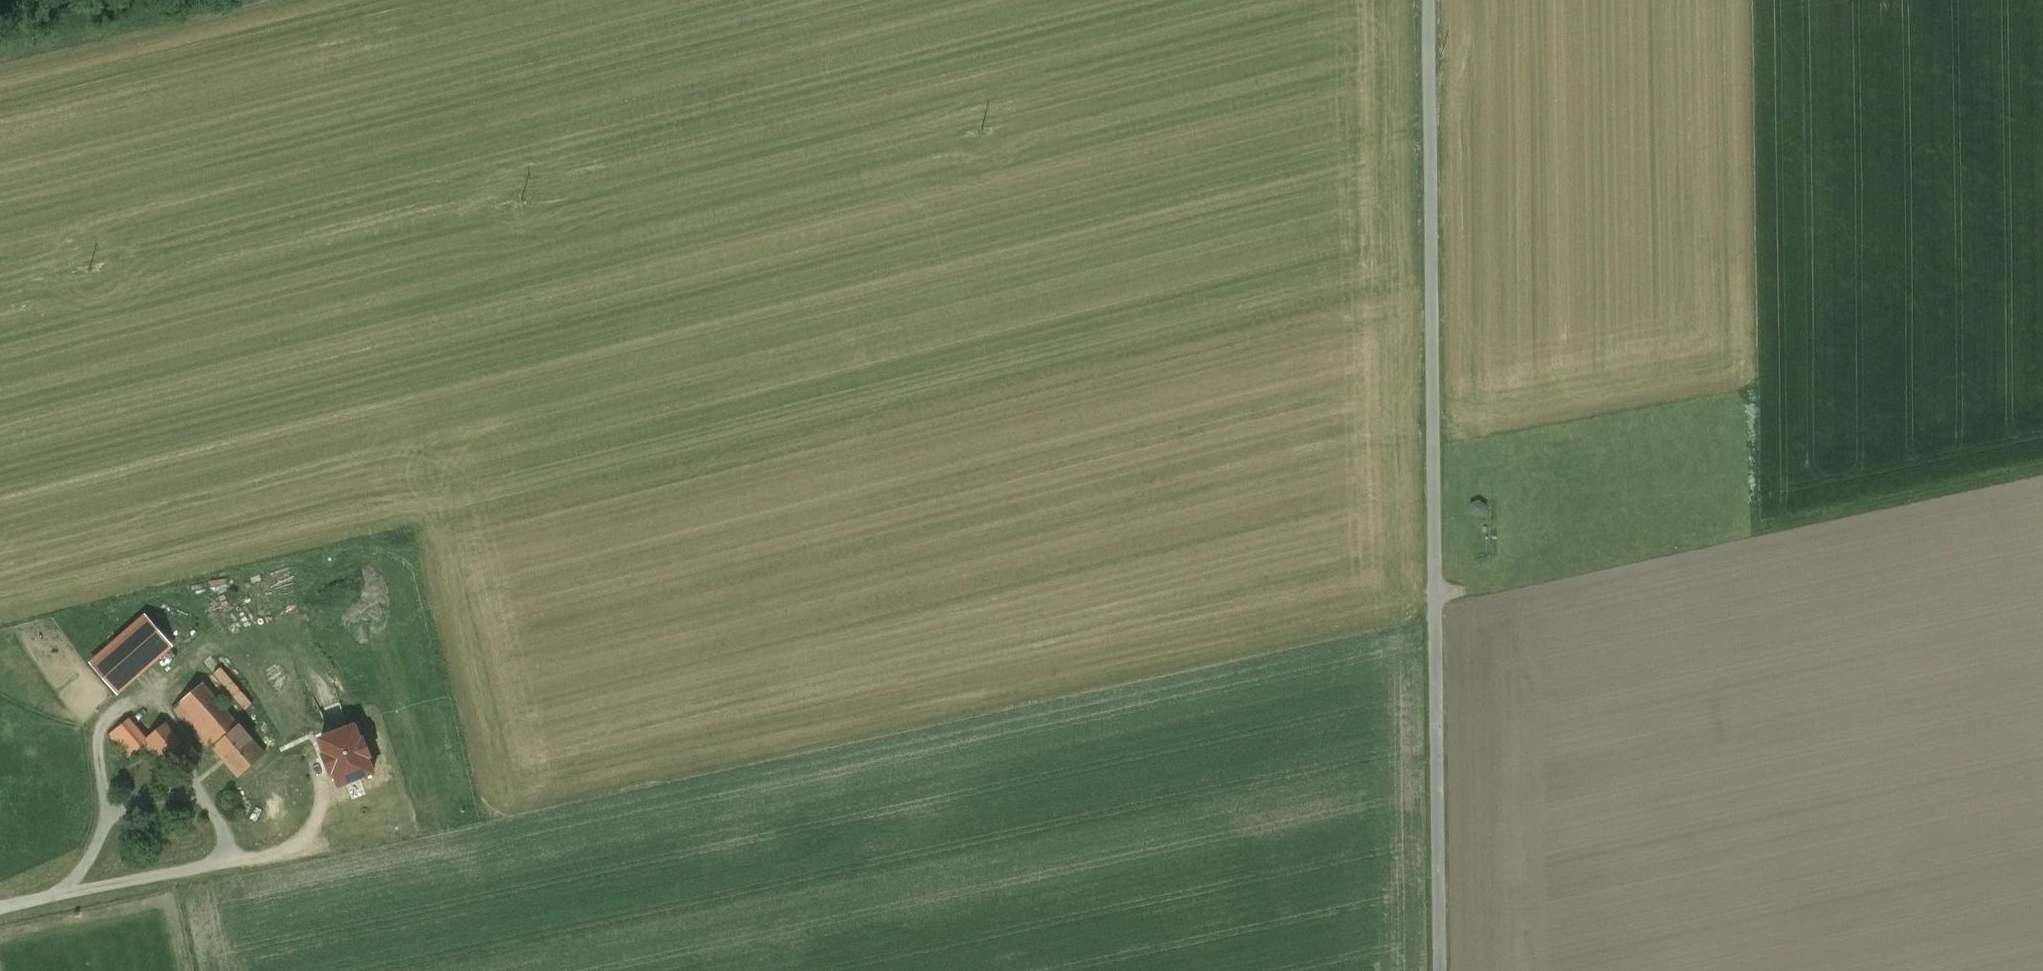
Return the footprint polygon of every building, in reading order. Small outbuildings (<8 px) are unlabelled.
[(166,648),(140,619),(91,660),(117,690),(166,648)] [(273,740),(209,673),(175,706),(240,772),(273,740)] [(173,720),(146,737),(161,762),(188,745),(173,720)]
